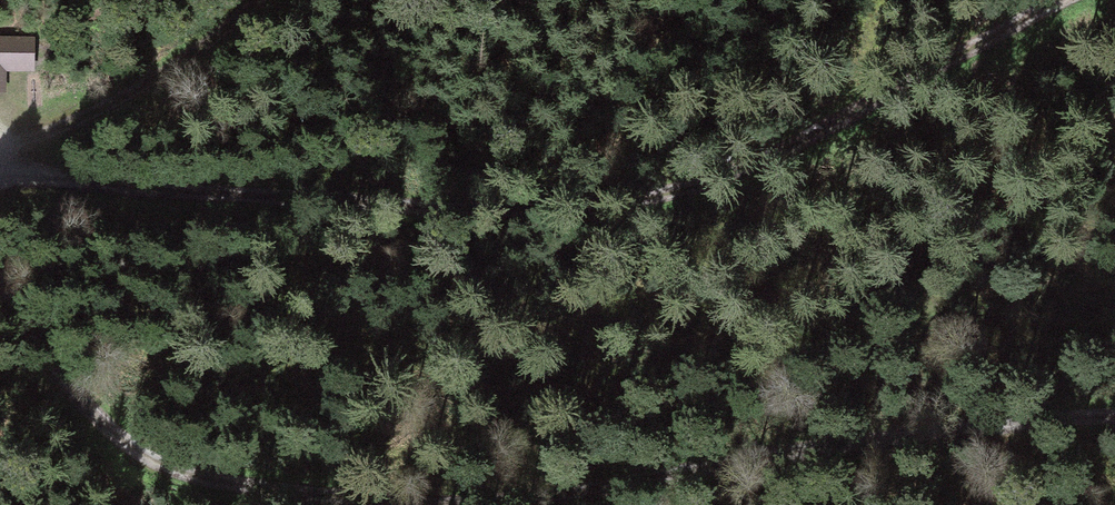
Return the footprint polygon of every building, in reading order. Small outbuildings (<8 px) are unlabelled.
[(25,66),(25,45),(0,45),(0,66),(25,66)]
